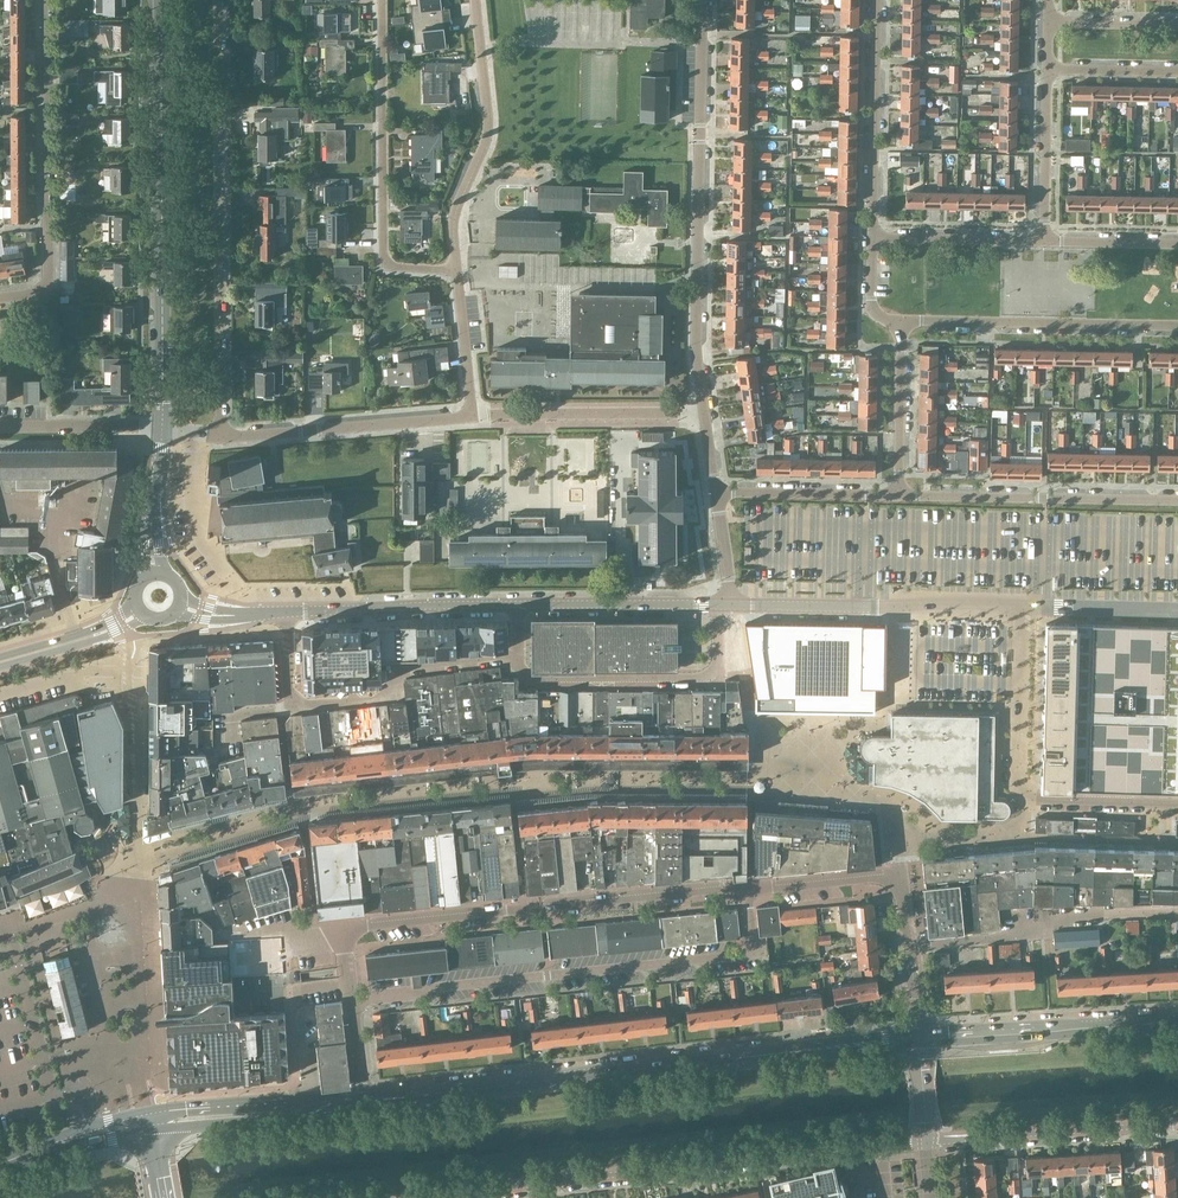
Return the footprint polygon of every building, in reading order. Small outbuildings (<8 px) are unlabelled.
[(24,14),(24,0),(11,0),(11,10),(3,11),(3,17),(11,17),(11,14),(24,14)] [(99,9),(104,9),(104,12),(125,12),(125,0),(99,0),(99,9)] [(254,15),(260,15),(260,16),(269,16),(269,17),(269,14),(270,14),(270,0),(254,0),(254,15)] [(413,22),(438,19),(437,9),(444,8),(443,0),(416,0),(416,3),(410,4),(412,23),(413,22)] [(630,6),(629,27),(647,27),(647,16),(664,17),(664,0),(630,0),(630,6)] [(754,11),(754,0),(737,0),(736,11),(754,11)] [(1019,0),(1001,0),(1001,10),(1018,10),(1019,0)] [(920,21),(920,7),(902,6),(902,21),(920,21)] [(858,25),(858,7),(841,7),(840,25),(846,25),(846,28),(852,28),(852,25),(858,25)] [(754,11),(736,11),(736,26),(754,26),(754,19),(761,19),(762,17),(767,17),(768,9),(761,8),(761,11),(754,11)] [(1018,24),(1018,10),(1001,10),(1000,23),(1018,24)] [(351,13),(324,13),(324,25),(319,25),(319,38),(332,38),(332,31),(351,31),(351,13)] [(11,32),(24,32),(24,14),(11,14),(11,17),(11,27),(3,29),(3,34),(11,34),(11,32)] [(795,14),(795,28),(809,29),(810,15),(795,14)] [(413,22),(412,23),(415,43),(423,42),(424,50),(422,50),(422,51),(435,50),(435,47),(448,46),(446,25),(439,26),(438,19),(413,22)] [(63,20),(63,28),(87,28),(87,20),(63,20)] [(919,36),(920,21),(902,21),(902,36),(919,36)] [(1018,38),(1018,24),(1000,23),(1000,37),(1018,38)] [(129,47),(129,24),(113,24),(100,24),(100,32),(105,32),(109,47),(108,47),(116,47),(116,48),(119,48),(119,47),(129,47)] [(24,49),(24,32),(11,32),(11,34),(11,45),(3,46),(3,52),(11,52),(11,49),(24,49)] [(858,50),(858,36),(832,35),(832,43),(840,43),(840,50),(858,50)] [(919,54),(919,36),(902,36),(901,54),(907,54),(907,58),(913,58),(913,54),(919,54)] [(1018,51),(1018,38),(1000,37),(1000,51),(1018,51)] [(326,72),(345,72),(344,51),(338,51),(338,38),(332,38),(319,38),(319,46),(326,46),(326,72)] [(748,53),(749,38),(731,38),(731,53),(748,53)] [(301,48),(302,64),(315,64),(314,47),(301,48)] [(24,67),(24,49),(11,49),(11,52),(11,63),(3,64),(3,70),(11,69),(11,67),(24,67)] [(255,49),(255,67),(255,81),(265,81),(265,78),(266,78),(266,77),(274,77),(274,69),(278,69),(278,49),(274,49),(273,49),(255,49)] [(940,49),(940,58),(954,58),(954,49),(940,49)] [(857,64),(858,50),(840,50),(840,63),(840,64),(857,64)] [(641,74),(641,118),(668,119),(668,118),(667,118),(667,108),(668,108),(675,108),(676,51),(651,51),(651,74),(641,74)] [(731,53),(730,68),(748,68),(748,61),(756,62),(756,59),(762,59),(762,51),(756,51),(756,53),(748,53),(731,53)] [(1017,70),(1018,51),(1000,51),(999,69),(1005,69),(1005,72),(1011,73),(1011,70),(1017,70)] [(450,70),(449,70),(449,63),(432,63),(432,66),(428,66),(428,70),(423,70),(423,101),(445,101),(444,78),(450,78),(450,70)] [(840,63),(828,63),(828,70),(839,70),(839,77),(857,78),(857,64),(840,64),(840,63)] [(800,64),(800,77),(815,77),(816,68),(809,68),(809,64),(800,64)] [(919,69),(919,65),(901,65),(901,80),(919,80),(919,75),(922,75),(924,74),(924,71),(922,69),(919,69)] [(25,84),(24,67),(11,67),(11,69),(11,80),(3,81),(3,87),(11,87),(11,84),(25,84)] [(78,82),(78,67),(59,67),(59,82),(78,82)] [(756,68),(748,68),(730,68),(730,83),(748,83),(748,76),(756,77),(756,68)] [(129,94),(129,71),(114,71),(110,71),(110,70),(93,70),(94,82),(108,81),(108,91),(105,91),(105,105),(121,105),(121,94),(129,94)] [(857,91),(857,78),(839,77),(839,91),(857,91)] [(730,83),(730,97),(748,98),(748,91),(755,92),(755,89),(761,89),(762,80),(755,80),(755,83),(748,83),(730,83)] [(918,95),(919,80),(901,80),(901,95),(918,95)] [(1017,95),(1017,81),(999,80),(999,81),(992,81),(992,80),(984,80),(984,86),(992,86),(992,87),(999,87),(999,94),(999,95),(1017,95)] [(11,84),(11,87),(11,97),(3,99),(3,104),(11,104),(11,105),(12,105),(12,102),(25,102),(25,84),(11,84)] [(1091,98),(1091,85),(1071,85),(1071,105),(1088,105),(1091,105),(1091,98)] [(1110,98),(1111,86),(1091,85),(1091,98),(1110,98)] [(1130,99),(1130,86),(1111,86),(1110,98),(1110,106),(1116,106),(1116,98),(1129,99),(1130,99)] [(1150,99),(1150,86),(1130,86),(1130,99),(1129,99),(1129,106),(1135,106),(1136,106),(1136,99),(1149,99),(1150,99)] [(1169,99),(1169,87),(1150,86),(1150,99),(1149,99),(1148,111),(1155,111),(1155,99),(1169,99)] [(1169,87),(1169,99),(1169,107),(1166,107),(1166,113),(1174,113),(1175,100),(1177,100),(1177,87),(1169,87)] [(857,109),(857,91),(839,91),(839,100),(832,100),(832,103),(823,103),(823,109),(832,109),(832,112),(839,112),(839,109),(845,109),(845,112),(851,112),(851,109),(857,109)] [(1017,109),(1017,95),(999,95),(999,94),(991,94),(991,101),(999,101),(999,108),(1017,109)] [(918,110),(918,95),(901,95),(900,110),(918,110)] [(747,112),(748,98),(730,97),(730,113),(747,113),(747,112)] [(276,160),(276,134),(278,134),(278,140),(289,140),(290,121),(299,121),(298,108),(272,107),(272,112),(255,112),(255,120),(262,120),(262,133),(259,133),(259,135),(260,135),(260,157),(259,157),(259,158),(260,158),(260,164),(270,164),(270,158),(275,158),(275,160),(276,160)] [(999,108),(992,108),(992,114),(999,114),(999,122),(1016,122),(1017,109),(999,108)] [(730,113),(729,127),(747,128),(747,122),(755,122),(755,118),(761,118),(761,110),(755,110),(755,113),(747,112),(747,113),(730,113)] [(918,125),(918,110),(900,110),(900,124),(918,125)] [(60,113),(60,125),(79,124),(79,113),(60,113)] [(11,134),(25,134),(25,116),(11,116),(11,129),(4,130),(4,136),(11,136),(11,134)] [(107,143),(129,142),(129,118),(113,118),(105,118),(105,133),(108,133),(107,143)] [(805,127),(805,121),(805,119),(792,119),(792,127),(805,127)] [(830,120),(831,126),(839,126),(838,134),(856,134),(856,120),(839,120),(830,120)] [(327,161),(345,160),(345,129),(335,129),(335,122),(314,122),(314,130),(327,130),(327,161)] [(1016,136),(1016,122),(999,122),(998,135),(998,136),(1016,136)] [(917,138),(918,125),(900,124),(900,143),(906,143),(905,146),(912,146),(912,148),(931,149),(932,140),(923,140),(923,138),(917,138)] [(427,127),(427,135),(412,135),(412,171),(425,171),(425,175),(428,179),(434,179),(434,146),(442,146),(441,127),(427,127)] [(11,151),(25,151),(25,134),(11,134),(11,136),(11,147),(4,148),(4,153),(11,153),(11,151)] [(856,148),(856,134),(838,134),(838,147),(856,148)] [(991,135),(991,141),(991,142),(998,142),(998,150),(1016,150),(1016,136),(998,136),(998,135),(991,135)] [(751,155),(751,140),(752,140),(734,139),(734,155),(751,155)] [(941,139),(941,147),(955,148),(955,139),(941,139)] [(830,147),(830,156),(838,156),(838,159),(838,161),(856,161),(856,148),(838,147),(838,148),(830,147)] [(11,169),(25,169),(25,151),(11,151),(11,153),(11,164),(4,165),(4,171),(12,171),(11,169)] [(751,170),(751,155),(734,155),(733,170),(751,170)] [(919,166),(919,163),(919,155),(900,155),(899,165),(919,166)] [(1083,165),(1083,156),(1071,156),(1070,165),(1083,165)] [(825,158),(824,166),(831,167),(838,167),(838,175),(855,175),(856,161),(838,161),(838,159),(831,159),(831,158),(825,158)] [(112,190),(130,190),(129,166),(112,166),(112,168),(104,168),(104,175),(112,175),(112,190)] [(12,186),(25,186),(25,169),(11,169),(12,171),(12,182),(4,183),(4,189),(12,189),(12,186)] [(647,225),(658,225),(667,226),(668,189),(643,188),(643,171),(624,170),(623,187),(581,186),(581,185),(539,184),(538,207),(541,207),(541,219),(497,218),(497,217),(496,217),(495,246),(496,246),(496,245),(559,246),(559,247),(560,247),(560,231),(561,231),(561,227),(560,227),(560,219),(559,219),(559,220),(553,219),(553,207),(581,208),(581,192),(590,192),(589,211),(617,211),(617,207),(648,208),(647,225)] [(758,170),(751,170),(733,170),(733,184),(751,185),(751,178),(758,178),(758,170)] [(829,175),(829,181),(838,181),(837,188),(855,189),(855,175),(838,175),(829,175)] [(339,177),(320,177),(320,185),(325,185),(325,199),(352,198),(352,184),(339,184),(339,177)] [(750,200),(751,185),(733,184),(733,199),(750,200)] [(906,191),(905,206),(923,206),(923,191),(912,191),(912,184),(906,184),(906,191)] [(973,193),(973,207),(990,208),(990,193),(980,193),(980,185),(979,185),(973,185),(973,193)] [(12,204),(25,204),(25,186),(12,186),(12,189),(12,199),(4,200),(4,206),(12,206),(12,204)] [(990,193),(990,208),(1007,208),(1007,193),(997,193),(997,186),(990,186),(990,193)] [(1007,186),(1007,193),(1007,208),(1024,208),(1024,194),(1013,193),(1014,186),(1013,186),(1007,186)] [(261,241),(261,257),(274,257),(274,239),(277,239),(277,231),(286,232),(286,194),(295,194),(295,187),(275,187),(275,194),(264,194),(264,223),(261,223),(261,231),(255,232),(256,240),(261,241)] [(1066,194),(1066,209),(1083,209),(1083,194),(1084,194),(1084,187),(1078,187),(1077,187),(1077,194),(1066,194)] [(837,188),(837,194),(837,202),(855,203),(855,189),(837,188)] [(1134,195),(1133,210),(1150,211),(1151,196),(1151,189),(1145,189),(1145,196),(1134,195)] [(939,207),(940,192),(923,191),(923,206),(939,207)] [(956,207),(957,192),(940,192),(939,207),(956,207)] [(973,193),(957,192),(956,207),(973,207),(973,193)] [(1100,195),(1084,194),(1083,194),(1083,209),(1100,210),(1100,195)] [(1117,210),(1117,195),(1100,195),(1100,210),(1117,210)] [(1133,210),(1134,195),(1117,195),(1117,210),(1133,210)] [(1159,196),(1151,196),(1150,211),(1167,211),(1167,196),(1159,196)] [(1168,196),(1167,196),(1167,211),(1177,211),(1177,196),(1168,196)] [(750,214),(750,200),(733,199),(733,214),(750,214)] [(417,210),(400,210),(400,241),(422,241),(422,218),(427,218),(427,210),(431,210),(431,202),(417,202),(417,210)] [(25,221),(25,204),(12,204),(12,206),(4,206),(4,223),(12,223),(12,224),(12,221),(25,221)] [(846,223),(847,209),(829,208),(829,222),(846,223)] [(782,219),(782,209),(774,209),(775,219),(782,219)] [(733,214),(732,229),(750,229),(750,222),(758,223),(758,220),(764,220),(764,212),(758,212),(758,215),(750,214),(733,214)] [(130,238),(130,214),(115,214),(105,214),(105,213),(96,213),(96,222),(109,222),(109,228),(108,228),(108,232),(109,232),(109,240),(107,240),(107,241),(116,241),(116,238),(130,238)] [(327,239),(316,239),(317,247),(336,247),(335,239),(344,239),(344,230),(346,230),(346,222),(344,222),(344,213),(327,213),(327,239)] [(846,237),(846,223),(829,222),(828,236),(819,236),(846,237)] [(768,236),(783,236),(783,226),(768,226),(768,236)] [(846,250),(846,237),(819,236),(819,243),(821,243),(821,247),(821,250),(846,250)] [(60,257),(74,257),(74,240),(60,240),(60,257)] [(761,242),(745,241),(727,241),(727,256),(745,257),(745,249),(752,250),(752,248),(760,248),(761,242)] [(821,250),(821,247),(815,247),(814,255),(821,255),(821,256),(828,256),(828,263),(828,264),(846,264),(846,250),(821,250)] [(6,261),(8,274),(25,271),(22,250),(2,254),(3,261),(6,261)] [(744,271),(745,257),(727,256),(727,271),(744,271)] [(74,257),(60,257),(60,279),(74,279),(74,257)] [(362,265),(349,265),(349,257),(336,257),(336,265),(335,265),(335,282),(362,282),(362,265)] [(130,269),(130,261),(103,261),(103,268),(115,268),(115,270),(114,270),(114,279),(115,279),(115,283),(122,283),(122,286),(132,286),(132,269),(130,269)] [(820,263),(819,270),(828,271),(827,277),(845,278),(846,264),(828,264),(828,263),(820,263)] [(727,271),(726,286),(744,286),(752,287),(752,277),(758,277),(758,269),(752,269),(752,271),(744,271),(727,271)] [(845,291),(845,278),(827,277),(827,291),(845,291)] [(286,306),(286,282),(256,282),(256,324),(264,324),(264,326),(271,327),(271,328),(272,328),(273,324),(278,324),(278,306),(286,306)] [(744,301),(744,286),(726,286),(726,301),(744,301)] [(426,316),(443,314),(442,304),(430,305),(428,290),(405,293),(407,308),(425,306),(426,316)] [(845,305),(845,291),(827,291),(820,291),(819,302),(820,302),(820,304),(827,305),(845,305)] [(497,347),(497,359),(492,359),(491,383),(570,384),(570,379),(663,381),(664,359),(658,359),(658,350),(660,350),(661,313),(655,312),(656,293),(579,292),(579,314),(576,314),(576,328),(579,328),(579,341),(570,341),(570,349),(569,357),(546,356),(546,353),(526,352),(526,347),(497,347)] [(744,316),(744,301),(726,301),(726,315),(744,316)] [(110,313),(110,325),(110,330),(131,330),(131,320),(133,320),(133,313),(133,306),(111,306),(111,303),(104,303),(104,313),(110,313)] [(79,304),(60,304),(60,314),(79,314),(79,304)] [(845,319),(845,305),(827,305),(827,318),(845,319)] [(726,315),(726,330),(743,331),(744,323),(751,324),(751,316),(744,316),(726,315)] [(845,319),(827,318),(821,318),(820,324),(827,324),(826,332),(844,332),(845,319)] [(757,336),(757,328),(751,328),(751,331),(743,331),(726,330),(725,345),(743,345),(743,340),(751,340),(751,336),(757,336)] [(771,328),(763,328),(757,328),(757,336),(763,336),(763,333),(771,333),(771,328)] [(813,329),(813,337),(826,338),(826,346),(844,346),(844,332),(826,332),(819,331),(819,329),(813,329)] [(714,346),(725,346),(725,335),(715,335),(714,346)] [(415,381),(428,379),(425,358),(442,356),(442,355),(448,354),(447,346),(397,351),(399,365),(387,366),(389,383),(401,382),(401,385),(415,384),(415,381)] [(1014,362),(1014,349),(994,349),(994,361),(994,369),(994,377),(1000,377),(1000,369),(1000,362),(1014,362)] [(1033,362),(1033,350),(1014,349),(1014,362),(1033,362)] [(1053,363),(1053,350),(1033,350),(1033,362),(1053,363)] [(1072,363),(1073,350),(1053,350),(1053,363),(1072,363)] [(1092,363),(1092,351),(1073,350),(1072,363),(1092,363)] [(1112,364),(1112,351),(1092,351),(1092,363),(1091,372),(1098,373),(1098,363),(1112,364)] [(1112,351),(1112,364),(1132,364),(1132,351),(1112,351)] [(304,352),(261,352),(261,361),(263,361),(263,370),(256,370),(256,394),(264,394),(264,398),(274,398),(274,394),(280,394),(279,383),(283,383),(283,361),(304,361),(304,352)] [(876,373),(877,355),(871,354),(871,352),(865,352),(865,354),(859,354),(858,373),(876,373)] [(1169,365),(1169,352),(1149,352),(1149,364),(1169,365)] [(1169,352),(1169,365),(1177,365),(1177,352),(1169,352)] [(946,354),(937,354),(937,353),(920,353),(919,367),(937,367),(937,368),(944,368),(944,370),(950,370),(951,362),(945,362),(946,354)] [(988,354),(975,354),(975,368),(988,369),(988,354)] [(739,372),(756,369),(754,355),(737,358),(739,372)] [(824,356),(823,364),(834,365),(834,356),(824,356)] [(92,404),(130,404),(130,358),(103,358),(103,371),(111,371),(111,372),(113,372),(113,384),(113,390),(103,390),(103,388),(74,388),(74,378),(60,378),(60,404),(73,404),(92,404)] [(764,374),(770,373),(769,365),(763,365),(764,368),(756,369),(739,372),(741,385),(758,383),(758,382),(757,375),(764,374)] [(937,368),(937,367),(919,367),(919,380),(937,381),(937,368)] [(339,390),(340,390),(340,370),(339,370),(324,370),(323,370),(324,374),(317,374),(317,372),(308,372),(309,389),(324,388),(324,391),(325,391),(325,390),(339,390)] [(876,387),(876,373),(858,373),(858,378),(858,386),(876,387)] [(25,380),(25,402),(26,402),(26,401),(36,401),(36,402),(37,402),(37,380),(36,380),(36,381),(26,381),(26,380),(25,380)] [(937,388),(937,381),(919,380),(919,394),(937,394),(944,395),(944,397),(950,397),(950,389),(944,389),(944,388),(937,388)] [(758,383),(741,385),(742,399),(767,396),(767,392),(767,391),(768,391),(767,381),(758,382),(758,383)] [(875,401),(876,387),(858,386),(857,400),(875,401)] [(767,396),(742,399),(744,413),(769,409),(769,408),(768,401),(774,400),(773,392),(767,392),(767,396)] [(936,402),(937,394),(919,394),(919,408),(936,408),(944,408),(944,402),(936,402)] [(875,414),(875,401),(857,400),(857,406),(857,414),(875,414)] [(769,409),(744,413),(746,427),(764,424),(771,423),(771,420),(770,416),(772,416),(771,408),(769,408),(769,409)] [(936,408),(919,408),(918,421),(936,422),(936,408)] [(1042,418),(1042,412),(1025,411),(1025,420),(1039,420),(1039,417),(1042,418)] [(874,428),(875,414),(857,414),(856,428),(874,428)] [(936,429),(936,422),(918,421),(918,435),(936,436),(943,436),(943,429),(936,429)] [(766,438),(764,429),(771,428),(771,423),(764,424),(746,427),(748,440),(766,438)] [(642,440),(664,440),(664,431),(642,431),(642,440)] [(936,436),(918,435),(918,449),(935,449),(936,436)] [(986,469),(987,439),(969,439),(969,450),(969,468),(986,469)] [(1101,446),(1101,440),(1092,440),(1092,446),(1090,446),(1090,453),(1081,453),(1081,467),(1098,468),(1098,453),(1098,446),(1101,446)] [(773,472),(773,458),(774,442),(767,442),(767,453),(756,453),(756,457),(756,472),(773,472)] [(949,444),(948,452),(954,452),(954,456),(961,456),(961,450),(955,449),(955,444),(949,444)] [(807,458),(807,473),(823,473),(824,459),(824,451),(826,452),(826,445),(818,445),(818,451),(818,459),(807,458)] [(1034,455),(1034,462),(1024,462),(1023,477),(1041,477),(1041,463),(1041,456),(1041,447),(1035,447),(1035,455),(1034,455)] [(95,532),(121,537),(135,459),(124,457),(124,458),(117,457),(117,449),(117,448),(1,449),(1,475),(3,475),(2,476),(3,476),(6,476),(6,487),(7,488),(8,489),(9,490),(12,488),(13,487),(13,486),(13,485),(17,485),(17,486),(51,486),(51,485),(66,485),(66,475),(106,474),(95,532)] [(941,449),(935,449),(918,449),(917,467),(923,467),(923,471),(940,471),(941,449)] [(962,450),(961,472),(969,472),(969,468),(969,450),(962,450)] [(683,505),(683,491),(675,491),(675,451),(631,452),(631,466),(638,466),(638,492),(626,492),(627,520),(638,520),(639,545),(632,546),(632,560),(676,560),(675,520),(683,520),(683,505)] [(1064,467),(1064,452),(1047,452),(1047,467),(1064,467)] [(1081,467),(1081,453),(1064,452),(1064,467),(1081,467)] [(799,458),(799,453),(790,453),(790,458),(790,473),(807,473),(807,458),(799,458)] [(1115,468),(1115,453),(1098,453),(1098,468),(1115,468)] [(1132,468),(1132,454),(1115,453),(1115,468),(1132,468)] [(222,466),(209,465),(208,478),(219,479),(220,494),(217,494),(218,503),(220,503),(223,533),(221,534),(222,543),(259,540),(259,545),(266,544),(265,539),(314,535),(315,547),(315,551),(313,552),(313,553),(312,554),(313,563),(315,563),(316,573),(340,569),(354,566),(352,557),(358,556),(356,541),(348,542),(349,546),(336,548),(334,525),(335,525),(334,517),(336,517),(337,516),(339,515),(340,514),(341,513),(342,511),(342,509),(342,508),(342,506),(341,504),(340,503),(339,502),(337,501),(336,500),(334,500),(332,500),(332,492),(327,492),(327,491),(325,491),(324,484),(297,487),(296,484),(290,484),(290,487),(273,489),(272,486),(267,487),(267,486),(266,487),(266,490),(264,490),(263,481),(265,481),(260,454),(228,460),(230,468),(224,469),(221,469),(222,466)] [(1148,469),(1149,454),(1132,454),(1132,468),(1148,469)] [(1174,469),(1174,454),(1157,454),(1156,469),(1174,469)] [(403,458),(403,515),(423,515),(423,498),(433,498),(433,481),(423,481),(423,458),(403,458)] [(790,473),(790,458),(773,458),(773,472),(790,473)] [(840,459),(824,459),(823,473),(840,474),(840,459)] [(857,474),(857,459),(840,459),(840,474),(857,474)] [(857,459),(857,474),(874,474),(874,460),(857,459)] [(1007,477),(1007,462),(990,462),(990,476),(1007,477)] [(1023,477),(1024,462),(1007,462),(1007,477),(1023,477)] [(449,463),(433,463),(432,463),(433,477),(449,477),(449,463)] [(450,540),(450,562),(451,562),(451,561),(469,561),(469,562),(470,562),(470,561),(479,561),(479,562),(480,562),(480,561),(498,561),(498,562),(499,562),(499,561),(508,561),(508,562),(509,562),(509,561),(527,560),(527,562),(527,560),(546,560),(546,562),(547,562),(547,560),(556,560),(556,562),(557,562),(557,560),(575,560),(575,562),(575,560),(585,560),(585,562),(586,562),(586,560),(604,560),(604,562),(605,562),(605,539),(604,539),(604,540),(585,540),(585,533),(557,533),(557,525),(556,525),(556,526),(546,527),(546,525),(546,527),(544,527),(544,515),(510,515),(510,527),(509,527),(509,525),(508,525),(508,527),(498,527),(498,525),(497,525),(497,534),(469,534),(469,541),(450,541),(450,540)] [(29,552),(29,527),(0,526),(0,552),(29,552)] [(82,530),(76,529),(74,543),(79,544),(79,545),(79,546),(80,546),(80,553),(79,553),(79,554),(80,554),(80,561),(79,561),(66,561),(66,585),(67,585),(71,601),(71,602),(80,599),(80,598),(80,594),(92,595),(100,595),(112,594),(112,593),(113,593),(113,592),(112,592),(112,585),(113,585),(112,585),(112,577),(113,577),(112,577),(112,570),(113,569),(112,569),(112,561),(113,561),(112,561),(112,554),(113,554),(113,553),(112,553),(112,546),(113,545),(116,545),(120,545),(120,542),(121,537),(95,532),(82,529),(82,530)] [(419,540),(419,562),(433,562),(433,540),(419,540)] [(24,598),(25,598),(25,600),(31,618),(55,611),(50,593),(56,591),(51,574),(50,574),(20,582),(24,598)] [(0,583),(0,584),(1,589),(9,587),(8,580),(0,583)] [(24,598),(16,600),(13,592),(7,594),(15,621),(22,619),(22,620),(27,619),(30,619),(31,619),(31,618),(25,600),(25,598),(24,598)] [(15,621),(7,594),(0,596),(0,624),(0,625),(2,624),(3,626),(4,626),(3,626),(9,624),(8,622),(15,621)] [(636,621),(636,659),(636,670),(678,670),(677,620),(636,621)] [(507,621),(302,629),(305,687),(382,684),(381,660),(393,660),(419,659),(419,657),(438,656),(438,654),(457,654),(457,652),(461,652),(463,651),(483,651),(482,649),(508,648),(507,621)] [(594,671),(594,659),(594,621),(533,621),(533,671),(594,671)] [(636,670),(636,659),(636,621),(594,621),(594,659),(594,671),(636,670)] [(745,623),(745,624),(751,667),(756,697),(794,697),(848,698),(874,699),(874,685),(883,685),(884,625),(869,624),(861,624),(861,625),(763,624),(763,623),(745,623)] [(1041,790),(1177,794),(1177,627),(1046,623),(1042,743),(1044,743),(1044,748),(1043,754),(1042,754),(1041,790)] [(233,682),(234,703),(277,701),(273,639),(230,642),(233,682)] [(230,642),(206,644),(209,684),(209,699),(210,712),(235,711),(234,703),(233,682),(230,642)] [(209,699),(209,684),(206,644),(167,646),(163,646),(163,647),(151,647),(151,650),(150,650),(150,658),(151,658),(151,699),(188,699),(209,699)] [(453,672),(455,684),(456,696),(464,768),(497,764),(498,774),(512,772),(511,763),(502,691),(500,679),(499,667),(499,666),(453,672)] [(453,672),(436,674),(439,698),(448,770),(464,768),(456,696),(455,684),(453,672)] [(403,681),(406,701),(439,698),(436,674),(406,678),(403,681)] [(515,679),(500,679),(502,691),(511,763),(537,761),(537,690),(515,690),(515,679)] [(726,679),(726,691),(726,709),(731,709),(731,761),(749,761),(748,755),(748,730),(746,730),(742,705),(739,679),(726,679)] [(538,690),(537,690),(537,761),(548,761),(549,691),(549,696),(538,695),(538,690)] [(560,691),(549,691),(548,761),(560,761),(560,691)] [(576,691),(560,691),(560,761),(576,761),(576,691)] [(593,691),(576,691),(576,761),(593,761),(593,691)] [(609,691),(593,691),(593,761),(609,761),(609,691)] [(642,691),(609,691),(609,761),(642,761),(642,691)] [(642,691),(642,761),(659,761),(659,691),(642,691)] [(676,691),(659,691),(659,761),(675,761),(676,691)] [(692,691),(676,691),(675,761),(692,761),(692,691)] [(703,691),(692,691),(692,761),(703,761),(703,691)] [(720,691),(703,691),(703,761),(720,761),(720,691)] [(726,691),(720,691),(720,761),(731,761),(731,709),(726,709),(726,691)] [(77,709),(79,708),(80,708),(81,707),(81,706),(82,706),(82,705),(82,704),(82,703),(83,703),(83,702),(83,701),(83,700),(82,699),(82,698),(82,697),(81,697),(81,696),(80,695),(78,694),(77,694),(76,694),(74,694),(73,694),(64,696),(0,714),(0,715),(7,738),(0,740),(0,827),(29,819),(33,831),(65,822),(74,819),(76,827),(82,832),(90,831),(93,827),(95,824),(93,816),(87,811),(84,803),(85,803),(84,800),(68,744),(80,741),(75,710),(77,709)] [(756,709),(756,710),(792,710),(793,711),(793,710),(794,710),(794,697),(756,697),(756,709)] [(794,697),(794,710),(848,711),(848,698),(794,697)] [(406,701),(415,774),(448,770),(439,698),(406,701)] [(848,698),(848,711),(874,711),(874,699),(848,698)] [(80,741),(68,744),(84,800),(98,796),(105,809),(124,803),(124,724),(113,699),(77,709),(75,710),(80,741)] [(210,712),(209,699),(188,699),(151,699),(151,701),(151,704),(151,729),(191,729),(196,724),(196,716),(211,717),(210,712)] [(406,701),(390,703),(398,776),(415,774),(406,701)] [(379,705),(387,777),(398,776),(390,703),(379,705)] [(379,705),(346,708),(354,781),(387,777),(379,705)] [(346,708),(329,710),(338,783),(354,781),(346,708)] [(329,710),(318,712),(327,785),(338,783),(329,710)] [(318,712),(302,714),(310,786),(327,785),(318,712)] [(1008,813),(1010,810),(1009,807),(1008,804),(1006,802),(1004,800),(1001,800),(993,800),(995,714),(891,712),(890,734),(873,733),(870,734),(867,735),(865,736),(862,738),(861,741),(860,744),(859,747),(860,750),(861,752),(862,755),(864,757),(867,759),(870,760),(873,760),(872,782),(874,782),(889,784),(891,784),(907,789),(909,790),(923,799),(924,800),(935,811),(936,812),(940,816),(940,817),(976,818),(976,817),(1000,818),(1003,817),(1006,816),(1008,813)] [(302,714),(291,715),(285,721),(293,788),(310,786),(302,714)] [(247,774),(255,802),(285,794),(284,780),(285,780),(284,770),(282,770),(276,716),(241,720),(245,755),(247,774)] [(182,753),(198,753),(198,729),(191,729),(151,729),(151,753),(182,753)] [(182,753),(151,753),(151,809),(152,809),(153,814),(150,815),(152,828),(189,819),(190,819),(191,820),(194,819),(194,818),(194,816),(202,814),(202,816),(203,817),(206,816),(207,815),(208,815),(207,814),(210,813),(200,772),(210,770),(206,753),(203,753),(198,753),(182,753)] [(245,755),(228,759),(231,772),(240,809),(255,805),(254,802),(255,802),(247,774),(245,755)] [(220,777),(217,778),(226,813),(240,809),(231,772),(228,759),(219,762),(221,771),(219,771),(220,777)] [(200,772),(210,813),(211,817),(226,813),(217,778),(214,768),(210,770),(200,772)] [(587,796),(567,798),(574,860),(593,858),(588,804),(588,803),(587,796)] [(593,858),(596,887),(605,886),(603,865),(600,834),(599,796),(587,796),(588,803),(593,858)] [(600,834),(603,865),(616,865),(616,796),(599,796),(600,834)] [(616,796),(616,865),(616,885),(627,884),(627,804),(627,796),(616,796)] [(493,799),(493,803),(503,897),(519,896),(511,810),(510,797),(493,799)] [(644,797),(644,804),(644,882),(655,881),(655,797),(644,797)] [(655,797),(655,881),(732,873),(733,880),(746,878),(746,797),(655,797)] [(567,798),(551,800),(560,891),(577,889),(574,860),(567,798)] [(551,800),(534,802),(544,893),(560,891),(551,800)] [(774,875),(779,802),(768,802),(768,801),(755,800),(755,810),(753,829),(754,830),(754,877),(774,875)] [(471,801),(451,803),(461,902),(472,900),(470,885),(479,884),(471,805),(471,801)] [(798,873),(803,803),(779,801),(779,802),(774,875),(798,873)] [(534,802),(517,804),(522,850),(525,850),(526,865),(523,865),(527,895),(544,893),(534,802)] [(435,809),(436,809),(446,903),(461,902),(451,803),(435,805),(435,809)] [(493,803),(471,805),(479,884),(479,892),(482,891),(483,899),(503,897),(493,803)] [(822,870),(827,805),(803,803),(798,873),(822,870)] [(644,804),(627,804),(627,884),(644,882),(644,804)] [(435,805),(421,806),(421,810),(426,859),(431,905),(436,904),(446,903),(436,809),(435,809),(435,805)] [(846,868),(851,810),(827,808),(828,805),(827,805),(822,870),(846,868)] [(406,808),(416,906),(431,905),(426,859),(421,810),(421,806),(406,808)] [(385,810),(372,811),(376,846),(383,910),(416,906),(406,808),(393,809),(385,810)] [(849,868),(882,864),(877,812),(872,809),(868,811),(860,811),(859,810),(855,810),(853,811),(851,810),(846,868),(849,868)] [(372,811),(354,813),(358,848),(376,846),(372,811)] [(318,821),(309,822),(311,841),(319,917),(365,912),(354,813),(317,817),(318,821)] [(1073,816),(1073,818),(1073,829),(1095,830),(1095,827),(1098,827),(1098,819),(1096,819),(1096,817),(1073,816)] [(1073,818),(1035,817),(1034,831),(1073,833),(1073,829),(1073,818)] [(8,902),(9,902),(9,901),(18,899),(17,893),(42,883),(47,893),(57,889),(62,887),(72,882),(78,880),(88,876),(87,875),(85,870),(83,865),(80,858),(76,849),(76,848),(73,850),(65,822),(33,831),(29,819),(0,827),(1,829),(0,830),(0,904),(8,902)] [(1095,830),(1095,833),(1133,834),(1134,820),(1098,819),(1098,827),(1095,827),(1095,830)] [(289,882),(292,906),(296,905),(296,906),(297,906),(297,905),(298,905),(310,904),(311,904),(304,843),(299,829),(275,836),(289,882)] [(273,833),(237,844),(259,916),(263,914),(284,908),(292,906),(289,882),(275,836),(274,836),(273,833)] [(237,844),(214,851),(236,923),(236,922),(242,921),(258,916),(259,916),(237,844)] [(376,846),(358,848),(365,912),(383,910),(376,846)] [(1054,847),(1034,848),(1033,906),(1053,905),(1054,847)] [(1072,905),(1074,847),(1054,847),(1053,905),(1072,905)] [(1092,904),(1094,848),(1074,847),(1072,905),(1092,904)] [(1033,906),(1034,848),(1012,850),(1018,906),(1033,906)] [(1132,903),(1133,849),(1094,848),(1092,904),(1132,903)] [(1151,903),(1151,902),(1153,849),(1133,849),(1132,903),(1151,903)] [(1171,903),(1173,850),(1153,849),(1151,902),(1171,903)] [(998,908),(1018,906),(1012,850),(992,852),(998,908)] [(214,851),(199,855),(213,902),(213,903),(224,925),(235,921),(235,923),(236,923),(214,851)] [(1000,929),(998,908),(992,852),(973,854),(980,931),(1000,929)] [(929,936),(980,931),(973,854),(922,859),(929,936)] [(159,881),(159,886),(159,894),(160,903),(181,901),(197,898),(199,907),(213,903),(213,902),(201,860),(200,859),(199,855),(199,856),(170,865),(169,866),(171,869),(171,870),(164,873),(160,874),(160,875),(160,881),(159,881)] [(160,903),(161,918),(199,916),(199,907),(197,898),(181,901),(160,903)] [(855,921),(874,919),(873,903),(848,906),(849,922),(855,921)] [(781,925),(780,911),(779,911),(778,904),(756,907),(759,936),(782,933),(781,925)] [(815,907),(780,911),(781,925),(817,921),(815,907)] [(718,940),(740,938),(737,909),(715,911),(718,940)] [(699,942),(718,940),(715,911),(696,913),(699,942)] [(662,946),(699,942),(696,913),(659,917),(662,946)] [(161,918),(162,945),(213,941),(212,927),(199,916),(161,918)] [(608,952),(662,946),(659,917),(605,923),(608,952)] [(876,933),(874,920),(874,919),(855,921),(857,936),(876,934),(876,933)] [(1125,920),(1125,921),(1125,933),(1139,933),(1138,920),(1125,920)] [(546,929),(547,929),(550,958),(608,952),(605,923),(546,929)] [(1091,929),(1091,945),(1099,944),(1098,928),(1091,929)] [(496,964),(543,959),(541,929),(492,934),(496,964)] [(1077,946),(1084,945),(1083,929),(1076,930),(1077,946)] [(1084,945),(1091,945),(1091,929),(1083,929),(1084,945)] [(1062,946),(1069,946),(1069,930),(1061,931),(1062,946)] [(1069,946),(1077,946),(1076,930),(1069,930),(1069,946)] [(1054,947),(1062,946),(1061,931),(1053,931),(1054,947)] [(471,967),(496,964),(492,934),(492,935),(467,938),(471,967)] [(858,951),(877,949),(876,934),(857,936),(845,937),(846,945),(857,944),(858,951)] [(366,955),(368,977),(471,967),(467,938),(446,940),(446,939),(445,939),(446,946),(366,955)] [(165,980),(231,977),(229,940),(213,941),(162,945),(165,980)] [(1020,956),(1019,942),(1012,943),(1013,956),(1020,956)] [(1011,943),(998,944),(999,957),(1012,956),(1011,943)] [(859,966),(866,966),(877,965),(878,964),(877,949),(858,951),(859,960),(850,960),(851,968),(859,967),(859,966)] [(943,965),(943,958),(943,952),(933,953),(934,965),(943,965)] [(69,953),(43,960),(59,1020),(58,1020),(62,1036),(64,1035),(63,1032),(86,1026),(87,1029),(89,1029),(85,1013),(69,953)] [(855,982),(857,997),(879,993),(877,979),(880,979),(877,965),(866,966),(868,979),(855,982)] [(988,970),(989,986),(1034,983),(1033,967),(988,970)] [(1177,984),(1177,968),(1145,970),(1146,986),(1177,984)] [(945,988),(989,986),(988,970),(944,973),(945,988)] [(1102,989),(1146,986),(1145,970),(1101,973),(1102,989)] [(413,974),(414,987),(423,986),(421,973),(413,974)] [(1057,991),(1102,989),(1101,973),(1056,976),(1057,991)] [(231,977),(165,980),(167,1023),(166,1024),(166,1025),(166,1026),(166,1027),(165,1028),(166,1029),(166,1031),(166,1033),(167,1034),(168,1034),(168,1040),(167,1040),(167,1041),(167,1042),(166,1043),(166,1044),(166,1045),(167,1046),(167,1047),(167,1049),(168,1050),(168,1051),(169,1050),(170,1073),(169,1073),(169,1075),(169,1076),(168,1078),(168,1079),(169,1080),(169,1081),(169,1082),(170,1084),(171,1084),(171,1087),(175,1087),(175,1088),(176,1088),(178,1089),(180,1089),(183,1088),(185,1088),(186,1087),(186,1086),(192,1086),(194,1087),(196,1087),(198,1087),(199,1087),(201,1087),(203,1086),(202,1085),(206,1085),(206,1083),(208,1083),(209,1083),(210,1084),(212,1084),(214,1084),(216,1084),(217,1083),(219,1082),(225,1082),(227,1083),(229,1083),(230,1083),(232,1083),(234,1082),(236,1081),(235,1081),(241,1081),(243,1082),(245,1082),(247,1082),(249,1082),(251,1081),(252,1080),(256,1080),(255,1078),(261,1077),(274,1076),(276,1077),(278,1077),(280,1077),(281,1077),(283,1077),(285,1076),(285,1075),(289,1075),(287,1043),(288,1043),(288,1042),(288,1041),(289,1040),(289,1039),(289,1038),(289,1036),(288,1035),(288,1034),(287,1033),(287,1032),(286,1026),(287,1026),(287,1025),(287,1024),(288,1024),(288,1022),(288,1021),(288,1020),(287,1018),(287,1017),(286,1016),(286,1015),(285,1012),(282,1012),(282,1011),(280,1011),(278,1010),(276,1010),(275,1010),(273,1011),(271,1012),(265,1013),(265,1012),(264,1012),(262,1011),(259,1011),(257,1012),(256,1012),(254,1013),(254,1014),(248,1014),(246,1013),(244,1012),(243,1012),(241,1013),(239,1013),(237,1014),(238,1015),(235,1015),(233,976),(231,977)] [(835,1001),(857,997),(855,982),(832,985),(835,1001)] [(822,1010),(820,994),(806,996),(807,1012),(822,1010)] [(793,1014),(807,1012),(806,996),(791,997),(793,1014)] [(778,1015),(793,1014),(791,997),(776,999),(778,1015)] [(763,1017),(778,1015),(776,999),(761,1001),(763,1017)] [(346,1043),(345,1035),(341,1001),(316,1004),(320,1035),(316,1036),(317,1046),(346,1043)] [(748,1019),(763,1017),(761,1001),(747,1003),(748,1019)] [(734,1021),(748,1019),(747,1003),(732,1004),(734,1021)] [(719,1022),(734,1021),(732,1004),(717,1006),(719,1022)] [(704,1024),(719,1022),(717,1006),(702,1008),(704,1024)] [(690,1026),(704,1024),(702,1008),(688,1010),(690,1026)] [(389,1012),(373,1014),(376,1036),(377,1036),(378,1047),(377,1047),(379,1063),(423,1057),(421,1042),(403,1044),(401,1032),(391,1033),(389,1012)] [(650,1014),(652,1030),(667,1028),(665,1013),(650,1014)] [(638,1032),(652,1030),(650,1014),(636,1016),(638,1032)] [(623,1034),(638,1032),(636,1016),(621,1018),(623,1034)] [(623,1034),(621,1018),(621,1017),(621,1018),(606,1020),(608,1035),(623,1034)] [(593,1037),(608,1035),(606,1020),(592,1021),(593,1037)] [(579,1039),(593,1037),(592,1021),(577,1023),(579,1039)] [(579,1039),(577,1023),(576,1023),(562,1025),(564,1041),(579,1039)] [(549,1042),(564,1041),(562,1025),(547,1027),(549,1042)] [(534,1044),(549,1042),(547,1027),(533,1028),(534,1044)] [(495,1033),(497,1048),(512,1047),(510,1031),(495,1033)] [(482,1050),(497,1048),(495,1033),(480,1034),(482,1050)] [(468,1052),(482,1050),(480,1034),(466,1036),(468,1052)] [(453,1054),(468,1052),(466,1036),(451,1038),(453,1054)] [(438,1056),(453,1054),(451,1038),(436,1040),(438,1056)] [(423,1057),(438,1056),(436,1040),(421,1042),(423,1057)] [(344,1042),(315,1046),(320,1092),(350,1089),(344,1042)] [(1146,1164),(1154,1164),(1173,1163),(1172,1148),(1145,1150),(1146,1164)] [(1124,1166),(1134,1165),(1133,1151),(1123,1151),(1124,1166)] [(1121,1177),(1121,1167),(1120,1152),(1104,1153),(1105,1170),(1105,1183),(1111,1182),(1111,1177),(1121,1177)] [(1104,1153),(1088,1154),(1089,1171),(1105,1170),(1104,1153)] [(1088,1154),(1072,1155),(1073,1172),(1074,1176),(1074,1184),(1080,1184),(1079,1177),(1078,1172),(1089,1171),(1088,1154)] [(1072,1155),(1057,1156),(1058,1173),(1073,1172),(1072,1155)] [(1057,1156),(1041,1157),(1042,1174),(1042,1178),(1043,1178),(1043,1186),(1043,1193),(1049,1193),(1048,1186),(1048,1179),(1047,1174),(1058,1173),(1057,1156)] [(1021,1175),(1021,1181),(1022,1186),(1032,1185),(1031,1175),(1042,1174),(1041,1157),(1025,1158),(1026,1175),(1021,1175)] [(994,1166),(999,1166),(999,1158),(974,1159),(974,1160),(975,1173),(975,1174),(994,1172),(994,1166)] [(1155,1178),(1174,1177),(1173,1163),(1154,1164),(1154,1172),(1148,1172),(1148,1178),(1155,1178)] [(770,1180),(774,1197),(846,1197),(840,1180),(839,1180),(839,1181),(836,1182),(833,1166),(825,1165),(814,1167),(816,1174),(808,1176),(806,1176),(805,1172),(804,1172),(771,1180),(770,1180)] [(997,1175),(997,1172),(994,1172),(975,1174),(976,1179),(975,1179),(975,1180),(976,1180),(976,1187),(975,1187),(975,1188),(998,1186),(995,1186),(994,1175),(997,1175)] [(1156,1192),(1175,1191),(1174,1177),(1155,1178),(1156,1192)] [(995,1189),(998,1189),(998,1186),(975,1188),(976,1188),(977,1197),(996,1197),(995,1189)] [(757,1189),(740,1193),(741,1197),(759,1197),(757,1189)]
